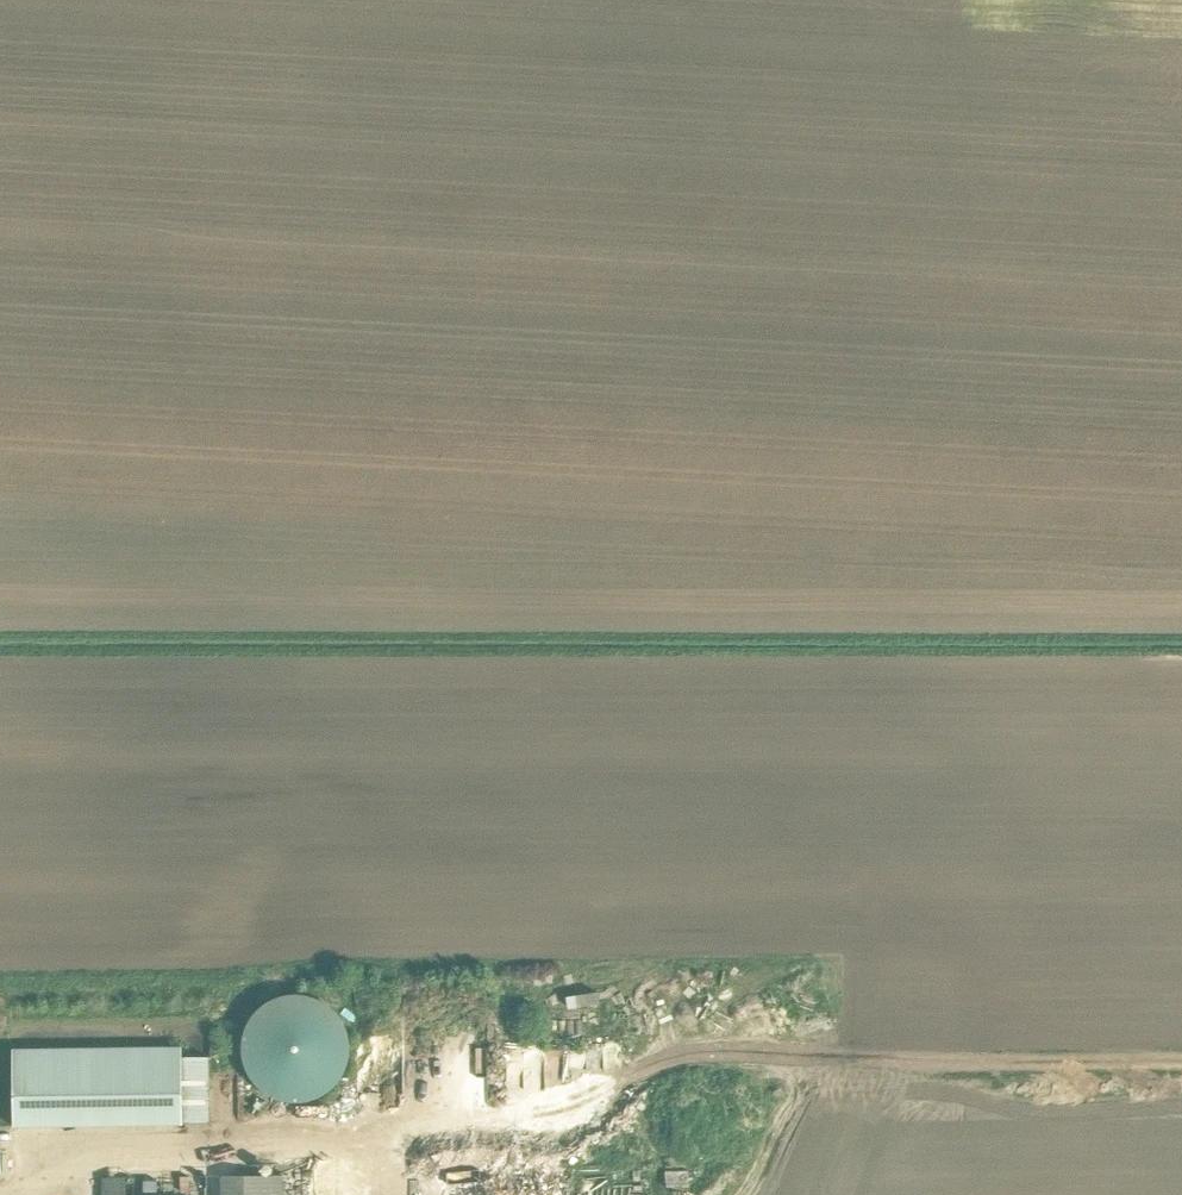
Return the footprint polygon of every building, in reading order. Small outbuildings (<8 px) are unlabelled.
[(243,1040),(243,1048),(243,1056),(245,1064),(247,1071),(251,1078),(256,1085),(262,1090),(268,1095),(275,1099),(283,1102),(290,1103),(298,1104),(306,1103),(314,1101),(321,1098),(328,1094),(335,1089),(340,1083),(345,1077),(348,1069),(351,1062),(352,1054),(352,1046),(351,1038),(349,1030),(346,1023),(341,1016),(336,1010),(330,1005),(323,1001),(316,997),(308,995),(300,994),(292,994),(285,996),(277,998),(270,1002),(263,1006),(257,1012),(252,1018),(248,1025),(245,1032),(243,1040)] [(183,1049),(14,1051),(15,1127),(184,1125),(183,1055),(183,1049)] [(17,1152),(0,1153),(0,1183),(17,1182),(17,1152)] [(691,1167),(651,1170),(652,1187),(692,1185),(691,1167)] [(127,1170),(127,1177),(101,1180),(101,1194),(204,1194),(203,1176),(197,1176),(197,1169),(127,1170)] [(221,1177),(221,1194),(284,1194),(284,1176),(221,1177)]
